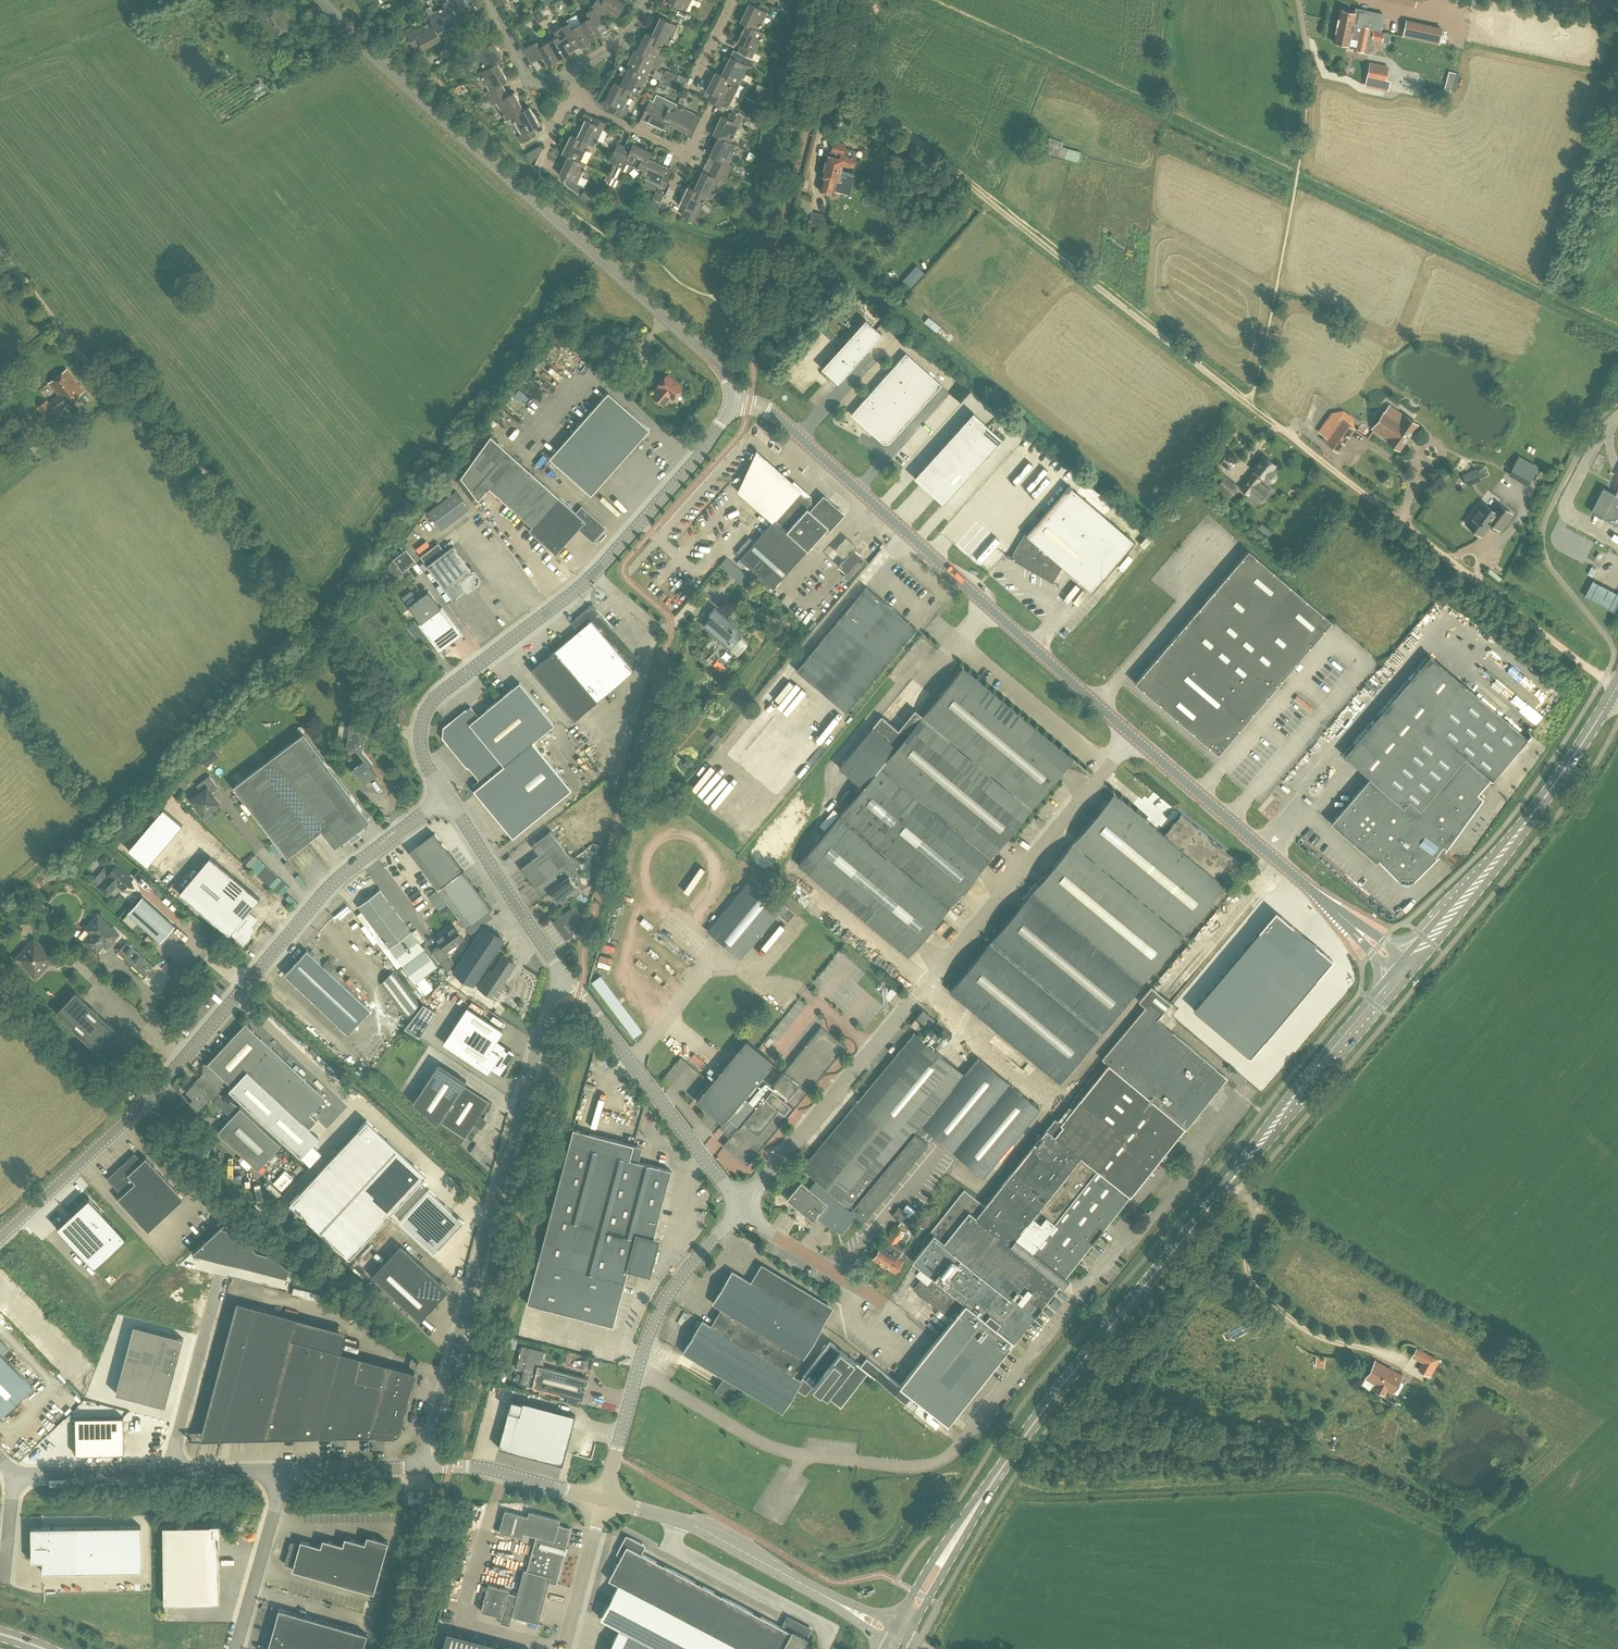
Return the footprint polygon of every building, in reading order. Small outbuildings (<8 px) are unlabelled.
[(260,5),(257,0),(242,0),(238,2),(244,14),(260,5)] [(383,10),(380,0),(375,0),(377,12),(383,10)] [(443,0),(447,6),(454,18),(471,9),(468,2),(472,0),(444,0),(443,0)] [(620,0),(596,0),(592,5),(595,7),(595,8),(600,17),(602,20),(606,18),(604,15),(605,14),(614,21),(619,14),(626,4),(620,0)] [(668,1),(687,10),(692,0),(669,0),(668,1)] [(746,25),(759,30),(768,12),(749,3),(740,22),(746,25)] [(457,24),(454,18),(447,6),(435,12),(430,6),(424,9),(428,16),(429,16),(432,21),(439,34),(457,24)] [(551,13),(549,8),(542,13),(541,11),(534,15),(539,23),(545,19),(544,17),(551,13)] [(602,20),(600,17),(595,8),(587,12),(590,18),(582,22),(592,40),(603,34),(597,24),(603,21),(602,20)] [(1340,9),(1338,21),(1362,25),(1371,28),(1374,29),(1374,30),(1380,31),(1383,15),(1357,9),(1356,13),(1340,9)] [(684,13),(679,10),(676,15),(679,16),(685,19),(688,21),(691,15),(684,12),(684,13)] [(592,40),(582,22),(581,23),(576,14),(567,20),(569,23),(562,26),(570,40),(576,37),(581,46),(582,45),(584,49),(592,45),(590,41),(592,40)] [(670,44),(679,26),(660,17),(652,35),(664,41),(670,44)] [(1405,34),(1416,36),(1419,23),(1408,20),(1405,34)] [(442,39),(439,34),(432,21),(414,31),(412,27),(405,31),(414,47),(420,44),(423,49),(442,39)] [(1371,28),(1362,25),(1338,21),(1333,42),(1350,45),(1351,39),(1357,40),(1355,50),(1368,53),(1374,49),(1371,44),(1372,39),(1382,42),(1384,32),(1374,30),(1374,29),(1371,28)] [(764,33),(759,30),(746,25),(737,43),(741,45),(738,51),(752,58),(764,33)] [(565,43),(570,40),(562,26),(555,31),(558,37),(549,41),(560,59),(570,53),(565,43)] [(664,41),(652,35),(646,32),(637,51),(634,58),(652,67),(657,70),(661,62),(663,63),(666,58),(659,53),(664,41)] [(486,69),(499,63),(504,59),(494,41),(476,51),(486,69)] [(560,59),(549,41),(540,47),(537,41),(523,49),(531,63),(543,56),(549,65),(560,59)] [(752,58),(738,51),(733,49),(721,74),(734,81),(740,83),(748,66),(752,68),(755,60),(752,58)] [(639,94),(652,67),(634,58),(633,59),(635,60),(632,67),(629,66),(620,84),(620,85),(632,91),(639,94)] [(1386,83),(1389,66),(1370,62),(1366,79),(1386,83)] [(505,89),(503,84),(508,81),(499,63),(486,69),(480,73),(489,90),(491,92),(488,93),(491,97),(505,89)] [(734,81),(721,74),(715,71),(706,90),(710,92),(706,99),(728,109),(732,102),(725,99),(734,81)] [(1450,83),(1459,85),(1462,74),(1453,72),(1450,83)] [(683,87),(688,78),(680,74),(676,83),(683,87)] [(620,85),(620,84),(614,81),(605,100),(611,103),(608,109),(625,117),(629,111),(624,108),(632,91),(620,85)] [(512,117),(524,110),(515,92),(509,95),(505,89),(491,97),(494,103),(496,102),(506,120),(512,117)] [(650,100),(651,99),(653,95),(646,91),(643,97),(650,100)] [(647,106),(650,100),(643,97),(641,102),(647,106)] [(669,123),(674,110),(656,101),(656,102),(651,99),(650,100),(647,106),(642,117),(647,120),(666,129),(669,123)] [(674,110),(669,123),(687,132),(690,126),(695,129),(700,120),(698,119),(700,115),(677,104),(674,110)] [(524,110),(512,117),(521,134),(517,136),(522,143),(538,134),(534,127),(539,125),(530,107),(524,110)] [(760,113),(752,109),(749,117),(757,121),(760,113)] [(731,142),(743,118),(730,111),(727,118),(721,115),(712,134),(719,136),(731,142)] [(604,128),(606,123),(596,118),(594,123),(585,119),(576,137),(589,144),(595,147),(604,128)] [(589,144),(576,137),(571,134),(562,153),(567,156),(581,162),(589,144)] [(737,145),(731,142),(719,136),(710,155),(706,162),(730,173),(734,166),(729,163),(737,145)] [(1035,140),(1032,148),(1079,162),(1081,152),(1062,147),(1063,142),(1060,141),(1050,137),(1047,144),(1035,140)] [(887,159),(894,150),(877,139),(871,147),(887,159)] [(642,171),(649,158),(652,152),(627,140),(625,146),(619,158),(616,165),(610,175),(617,179),(620,172),(622,173),(629,171),(631,165),(642,171)] [(855,156),(856,151),(845,148),(846,144),(834,141),(831,152),(834,153),(833,156),(827,154),(824,166),(841,170),(843,164),(854,167),(856,157),(855,156)] [(612,155),(619,158),(625,146),(618,143),(612,155)] [(538,156),(540,154),(543,148),(541,145),(534,149),(538,156)] [(753,152),(750,159),(756,162),(760,155),(753,152)] [(619,158),(612,155),(609,161),(616,165),(619,158)] [(559,174),(564,176),(578,183),(587,164),(581,162),(567,156),(559,174)] [(649,158),(642,171),(640,177),(665,189),(674,169),(649,158)] [(726,182),(730,173),(706,162),(694,188),(706,195),(712,198),(721,179),(726,182)] [(840,176),(841,170),(824,166),(821,176),(824,177),(820,191),(832,194),(834,190),(850,195),(854,180),(840,176)] [(706,195),(694,188),(688,186),(679,205),(685,207),(681,214),(700,223),(709,212),(701,206),(706,195)] [(585,189),(579,195),(579,196),(579,197),(593,208),(600,198),(586,187),(585,189)] [(655,191),(652,199),(660,203),(663,195),(655,191)] [(827,215),(812,211),(811,211),(809,218),(807,226),(823,230),(827,215)] [(922,309),(917,315),(925,322),(930,316),(922,309)] [(838,383),(882,334),(866,320),(822,368),(838,383)] [(558,332),(550,342),(559,350),(567,340),(558,332)] [(885,444),(887,444),(888,444),(889,443),(890,442),(891,442),(942,385),(906,353),(851,415),(882,442),(882,443),(883,443),(884,444),(885,444)] [(556,367),(552,370),(558,378),(562,374),(556,367)] [(67,405),(84,391),(67,369),(49,383),(58,395),(49,402),(47,399),(38,406),(48,420),(67,405)] [(571,373),(567,377),(574,383),(578,379),(571,373)] [(673,400),(684,387),(668,374),(657,386),(658,387),(651,396),(663,405),(670,397),(673,400)] [(631,384),(638,389),(644,381),(637,375),(631,384)] [(591,494),(649,429),(608,392),(550,458),(591,494)] [(934,401),(925,415),(931,418),(940,405),(934,401)] [(1405,416),(1401,413),(1389,405),(1386,410),(1372,429),(1388,440),(1388,441),(1399,449),(1417,424),(1405,416)] [(541,418),(545,413),(536,406),(532,411),(541,418)] [(973,412),(915,478),(943,504),(1002,438),(973,412)] [(1338,417),(1322,440),(1338,451),(1354,428),(1338,417)] [(515,425),(510,429),(518,437),(522,433),(515,425)] [(563,501),(558,497),(491,436),(461,477),(478,501),(489,488),(532,527),(529,530),(555,554),(578,529),(593,542),(606,527),(581,506),(575,512),(573,510),(563,501)] [(539,436),(531,446),(534,449),(543,440),(539,436)] [(737,552),(742,557),(740,559),(773,588),(808,547),(828,523),(829,521),(811,505),(811,493),(803,486),(773,460),(757,446),(738,487),(743,491),(775,520),(755,542),(750,538),(737,552)] [(1275,477),(1275,476),(1275,475),(1275,474),(1274,473),(1274,472),(1272,470),(1276,465),(1263,455),(1252,469),(1254,471),(1240,488),(1248,495),(1250,493),(1261,502),(1270,491),(1259,482),(1262,477),(1265,479),(1265,480),(1266,480),(1267,481),(1268,481),(1269,482),(1271,482),(1271,481),(1272,481),(1273,481),(1274,480),(1274,479),(1275,478),(1275,477)] [(1467,487),(1482,480),(1476,468),(1462,474),(1467,487)] [(1229,498),(1239,485),(1225,474),(1215,487),(1229,498)] [(1617,491),(1605,484),(1593,508),(1617,522),(1617,491)] [(1135,542),(1069,486),(1026,535),(1025,534),(1010,558),(1005,554),(1004,555),(1058,587),(1058,586),(1053,583),(1062,566),(1092,592),(1135,542)] [(456,490),(427,512),(441,530),(470,508),(456,490)] [(845,510),(824,490),(811,505),(829,521),(828,523),(831,526),(845,510)] [(1492,510),(1482,502),(1465,523),(1481,536),(1491,523),(1499,529),(1511,513),(1498,503),(1492,510)] [(1268,537),(1273,532),(1261,523),(1257,528),(1268,537)] [(445,551),(438,542),(420,556),(453,600),(464,592),(468,592),(480,584),(481,579),(474,570),(472,571),(452,545),(445,551)] [(1218,755),(1334,617),(1250,546),(1134,683),(1218,755)] [(406,549),(400,553),(410,566),(416,561),(406,549)] [(847,580),(866,560),(862,556),(854,549),(839,566),(846,573),(843,576),(847,580)] [(403,571),(410,566),(400,553),(393,559),(394,560),(392,561),(389,564),(390,569),(393,573),(396,575),(401,572),(403,571)] [(749,575),(727,555),(720,563),(742,583),(749,575)] [(1112,587),(1123,574),(1118,570),(1107,582),(1112,587)] [(828,589),(831,581),(825,579),(822,587),(828,589)] [(1617,606),(1617,591),(1595,579),(1587,594),(1616,609),(1617,606)] [(847,712),(917,628),(866,586),(796,670),(847,712)] [(440,607),(428,591),(408,606),(421,622),(419,624),(439,650),(462,633),(442,606),(440,607)] [(581,715),(597,701),(633,670),(606,637),(614,630),(592,604),(571,622),(578,631),(554,651),(531,670),(571,722),(575,719),(581,715)] [(727,618),(716,607),(710,614),(712,617),(704,626),(722,642),(711,654),(727,668),(738,655),(748,644),(741,637),(744,633),(737,626),(738,625),(729,616),(727,618)] [(938,630),(934,634),(943,641),(946,637),(938,630)] [(1527,738),(1461,681),(1431,654),(1344,755),(1370,777),(1331,823),(1376,862),(1378,859),(1397,878),(1398,879),(1399,880),(1400,880),(1401,881),(1402,881),(1404,881),(1406,881),(1407,881),(1409,881),(1410,881),(1412,880),(1414,879),(1415,878),(1437,857),(1435,855),(1443,845),(1446,847),(1446,848),(1483,797),(1478,793),(1490,779),(1491,780),(1492,780),(1531,735),(1530,734),(1527,738)] [(899,726),(882,712),(839,763),(863,782),(797,863),(908,956),(1071,758),(1074,755),(964,663),(962,665),(923,711),(916,706),(899,726)] [(554,724),(519,682),(478,716),(470,707),(444,728),(443,737),(479,781),(474,785),(474,790),(513,837),(571,788),(533,741),(554,724)] [(680,699),(684,692),(673,687),(670,694),(680,699)] [(400,720),(406,715),(398,704),(392,709),(400,720)] [(585,719),(581,715),(575,719),(579,724),(585,719)] [(349,729),(346,747),(355,748),(364,759),(351,769),(364,785),(376,775),(370,766),(373,764),(362,749),(365,731),(358,730),(359,723),(350,721),(349,729)] [(335,847),(370,820),(304,733),(234,786),(287,856),(322,830),(335,847)] [(804,758),(814,748),(810,743),(799,753),(804,758)] [(782,778),(788,781),(797,767),(791,763),(782,778)] [(204,815),(220,803),(211,792),(218,787),(210,775),(197,785),(202,792),(192,800),(204,815)] [(849,789),(842,798),(846,802),(854,793),(849,789)] [(1166,832),(1116,789),(1113,792),(949,991),(1059,1083),(1222,886),(1226,882),(1218,875),(1235,854),(1183,811),(1166,832)] [(1067,806),(1075,795),(1070,791),(1062,803),(1067,806)] [(608,797),(612,803),(617,799),(614,793),(608,797)] [(163,808),(128,848),(148,865),(182,824),(163,808)] [(520,868),(542,897),(549,891),(569,876),(570,877),(581,862),(570,853),(568,854),(559,842),(551,832),(550,830),(531,845),(538,854),(520,868)] [(442,886),(463,871),(434,833),(413,848),(442,886)] [(253,934),(254,930),(252,927),(256,921),(257,921),(257,920),(257,919),(257,918),(257,917),(256,917),(249,911),(260,898),(210,856),(179,893),(229,935),(230,933),(244,945),(251,936),(253,934)] [(123,889),(133,878),(117,864),(97,887),(108,897),(118,885),(123,889)] [(442,886),(438,889),(467,928),(471,924),(480,918),(491,909),(463,871),(442,886)] [(159,880),(169,894),(175,889),(166,875),(159,880)] [(581,892),(570,877),(569,876),(549,891),(557,901),(565,895),(570,900),(581,892)] [(788,923),(796,913),(786,905),(751,877),(707,930),(741,959),(778,915),(788,923)] [(416,983),(437,966),(412,931),(380,889),(358,906),(362,911),(402,964),(416,983)] [(175,926),(143,897),(128,913),(123,919),(134,930),(139,923),(161,942),(175,926)] [(567,939),(573,934),(578,914),(573,906),(553,920),(567,939)] [(364,924),(377,941),(397,968),(402,964),(362,911),(357,914),(364,924)] [(1332,962),(1275,914),(1194,1012),(1250,1061),(1332,962)] [(38,915),(32,919),(37,927),(43,923),(38,915)] [(107,947),(119,934),(98,915),(86,929),(91,933),(84,941),(97,953),(104,945),(107,947)] [(952,915),(944,925),(956,935),(964,925),(952,915)] [(772,929),(777,934),(787,924),(782,919),(772,929)] [(447,972),(455,963),(446,951),(464,937),(455,925),(437,939),(440,944),(432,951),(447,972)] [(472,984),(503,938),(485,927),(455,972),(472,984)] [(36,978),(55,957),(34,938),(15,959),(36,978)] [(145,976),(154,965),(127,941),(118,952),(145,976)] [(348,1033),(371,1010),(307,950),(285,974),(348,1033)] [(503,983),(516,964),(503,955),(492,971),(490,969),(478,988),(496,1000),(506,985),(503,983)] [(167,962),(163,967),(173,975),(177,970),(167,962)] [(171,996),(181,984),(173,978),(164,989),(171,996)] [(729,1398),(737,1384),(782,1412),(797,1389),(806,1395),(814,1385),(828,1396),(841,1406),(868,1372),(883,1383),(895,1393),(906,1401),(911,1394),(925,1405),(929,1408),(933,1412),(948,1424),(949,1424),(1011,1346),(1010,1344),(1013,1340),(1014,1342),(1061,1283),(1064,1286),(1069,1280),(1070,1277),(1067,1275),(1101,1233),(1110,1221),(1111,1220),(1132,1194),(1165,1152),(1184,1128),(1186,1130),(1228,1078),(1220,1071),(1173,1032),(1174,1030),(1157,1017),(1172,1000),(1163,992),(1153,984),(1140,998),(1147,1004),(1103,1056),(1109,1062),(1100,1073),(1072,1108),(1062,1121),(1056,1116),(1047,1129),(986,1204),(978,1198),(965,1187),(921,1243),(925,1246),(913,1261),(914,1262),(918,1265),(922,1268),(916,1275),(917,1276),(920,1279),(914,1287),(953,1319),(939,1338),(901,1385),(868,1357),(861,1365),(855,1361),(841,1349),(830,1341),(803,1376),(803,1377),(801,1380),(793,1375),(823,1326),(824,1324),(834,1307),(762,1264),(751,1280),(733,1269),(713,1301),(721,1306),(756,1327),(746,1344),(711,1324),(703,1319),(683,1352),(723,1375),(717,1386),(715,1389),(729,1398)] [(890,998),(897,990),(892,986),(885,994),(890,998)] [(56,1013),(96,1051),(116,1029),(76,992),(56,1013)] [(408,1030),(419,1038),(436,1013),(425,1005),(408,1030)] [(811,1006),(810,1010),(802,1008),(799,1020),(814,1024),(818,1008),(811,1006)] [(511,1050),(505,1047),(497,1041),(503,1031),(466,1007),(455,1025),(449,1033),(459,1039),(452,1049),(488,1073),(491,1069),(500,1075),(512,1058),(508,1055),(511,1050)] [(928,1026),(934,1019),(923,1009),(917,1017),(928,1026)] [(921,1033),(925,1028),(915,1019),(911,1025),(921,1033)] [(945,1041),(952,1033),(936,1021),(922,1039),(914,1033),(811,1157),(803,1167),(817,1179),(810,1188),(802,1182),(787,1199),(806,1215),(813,1221),(818,1215),(821,1217),(841,1234),(858,1214),(860,1215),(865,1219),(928,1143),(916,1133),(923,1126),(984,1176),(1040,1109),(978,1057),(964,1074),(928,1044),(937,1034),(945,1041)] [(208,1063),(210,1065),(200,1076),(219,1093),(229,1082),(233,1086),(229,1090),(301,1157),(319,1137),(303,1122),(326,1097),(246,1023),(208,1063)] [(747,1165),(846,1047),(822,1027),(774,1084),(763,1075),(774,1062),(757,1048),(747,1040),(736,1052),(732,1058),(712,1082),(696,1100),(707,1110),(723,1123),(728,1117),(739,1126),(723,1145),(747,1165)] [(789,1049),(792,1045),(786,1041),(789,1037),(783,1033),(777,1040),(789,1049)] [(732,1058),(736,1052),(732,1049),(728,1054),(732,1058)] [(478,1124),(482,1118),(480,1117),(490,1101),(464,1084),(466,1081),(439,1063),(413,1102),(438,1125),(440,1121),(466,1138),(476,1123),(478,1124)] [(220,1094),(219,1093),(200,1076),(186,1091),(193,1098),(190,1102),(198,1110),(210,1098),(214,1101),(220,1094)] [(258,1169),(281,1145),(241,1107),(218,1132),(258,1169)] [(351,1257),(428,1175),(368,1119),(291,1202),(351,1257)] [(660,1236),(654,1234),(672,1168),(639,1158),(642,1146),(634,1144),(634,1142),(573,1126),(527,1301),(613,1323),(628,1267),(651,1272),(660,1236)] [(142,1161),(135,1153),(107,1179),(122,1195),(118,1198),(148,1231),(166,1214),(159,1206),(176,1190),(146,1157),(142,1161)] [(430,1189),(400,1221),(434,1251),(463,1220),(430,1189)] [(123,1238),(86,1198),(54,1227),(92,1267),(123,1238)] [(899,1206),(893,1216),(901,1221),(909,1226),(911,1223),(918,1211),(907,1204),(903,1209),(899,1206)] [(926,1223),(931,1215),(927,1213),(922,1221),(926,1223)] [(226,1222),(191,1254),(288,1280),(290,1271),(275,1258),(258,1253),(226,1222)] [(905,1229),(899,1239),(905,1243),(911,1233),(910,1232),(914,1225),(911,1223),(907,1230),(905,1229)] [(881,1246),(873,1258),(884,1265),(891,1254),(899,1242),(898,1241),(898,1240),(899,1239),(905,1229),(901,1227),(896,1225),(889,1237),(887,1236),(881,1246)] [(891,1254),(884,1265),(895,1272),(903,1260),(899,1257),(906,1246),(899,1242),(891,1254)] [(450,1289),(401,1244),(372,1276),(420,1321),(450,1289)] [(1092,1301),(1098,1299),(1097,1290),(1090,1291),(1091,1298),(1092,1301)] [(913,1309),(922,1315),(929,1306),(921,1300),(913,1309)] [(414,1372),(341,1352),(347,1331),(297,1317),(296,1319),(236,1303),(200,1439),(254,1438),(377,1435),(377,1437),(385,1437),(385,1429),(395,1428),(397,1431),(401,1428),(399,1425),(402,1416),(403,1416),(404,1413),(406,1413),(408,1404),(407,1404),(418,1361),(417,1361),(414,1372)] [(746,1344),(756,1327),(721,1306),(711,1324),(746,1344)] [(185,1337),(136,1324),(119,1391),(168,1404),(185,1337)] [(583,1399),(589,1378),(541,1366),(545,1351),(522,1345),(516,1368),(527,1370),(524,1384),(583,1399)] [(0,1351),(0,1414),(1,1415),(33,1385),(0,1351)] [(1428,1354),(1419,1370),(1427,1374),(1436,1358),(1428,1354)] [(1376,1361),(1366,1378),(1377,1383),(1374,1388),(1384,1394),(1387,1389),(1389,1390),(1395,1380),(1398,1382),(1401,1375),(1376,1361)] [(512,1398),(498,1447),(562,1464),(576,1415),(512,1398)] [(138,1411),(82,1411),(81,1454),(138,1454),(138,1411)] [(408,1504),(425,1503),(425,1490),(407,1490),(408,1504)] [(557,1584),(568,1541),(571,1528),(559,1525),(560,1519),(529,1511),(528,1516),(505,1510),(499,1532),(522,1538),(524,1533),(536,1536),(532,1550),(528,1568),(527,1570),(524,1569),(517,1595),(509,1592),(509,1589),(488,1584),(481,1611),(501,1616),(500,1622),(509,1625),(512,1616),(539,1623),(549,1582),(557,1584)] [(164,1603),(220,1602),(219,1536),(220,1536),(220,1524),(210,1524),(210,1526),(163,1526),(164,1603)] [(141,1526),(42,1527),(31,1527),(32,1555),(32,1561),(43,1561),(43,1572),(142,1571),(141,1526)] [(374,1593),(388,1542),(367,1535),(365,1543),(345,1537),(343,1544),(323,1539),(321,1546),(301,1540),(300,1544),(291,1541),(284,1564),(293,1566),(292,1569),(374,1593)] [(622,1556),(609,1579),(619,1584),(601,1618),(620,1628),(609,1648),(803,1648),(813,1629),(787,1615),(781,1626),(642,1553),(646,1545),(626,1535),(617,1553),(622,1556)] [(443,1637),(455,1640),(465,1602),(452,1599),(443,1637)] [(367,1634),(279,1609),(267,1648),(363,1648),(367,1634)]
